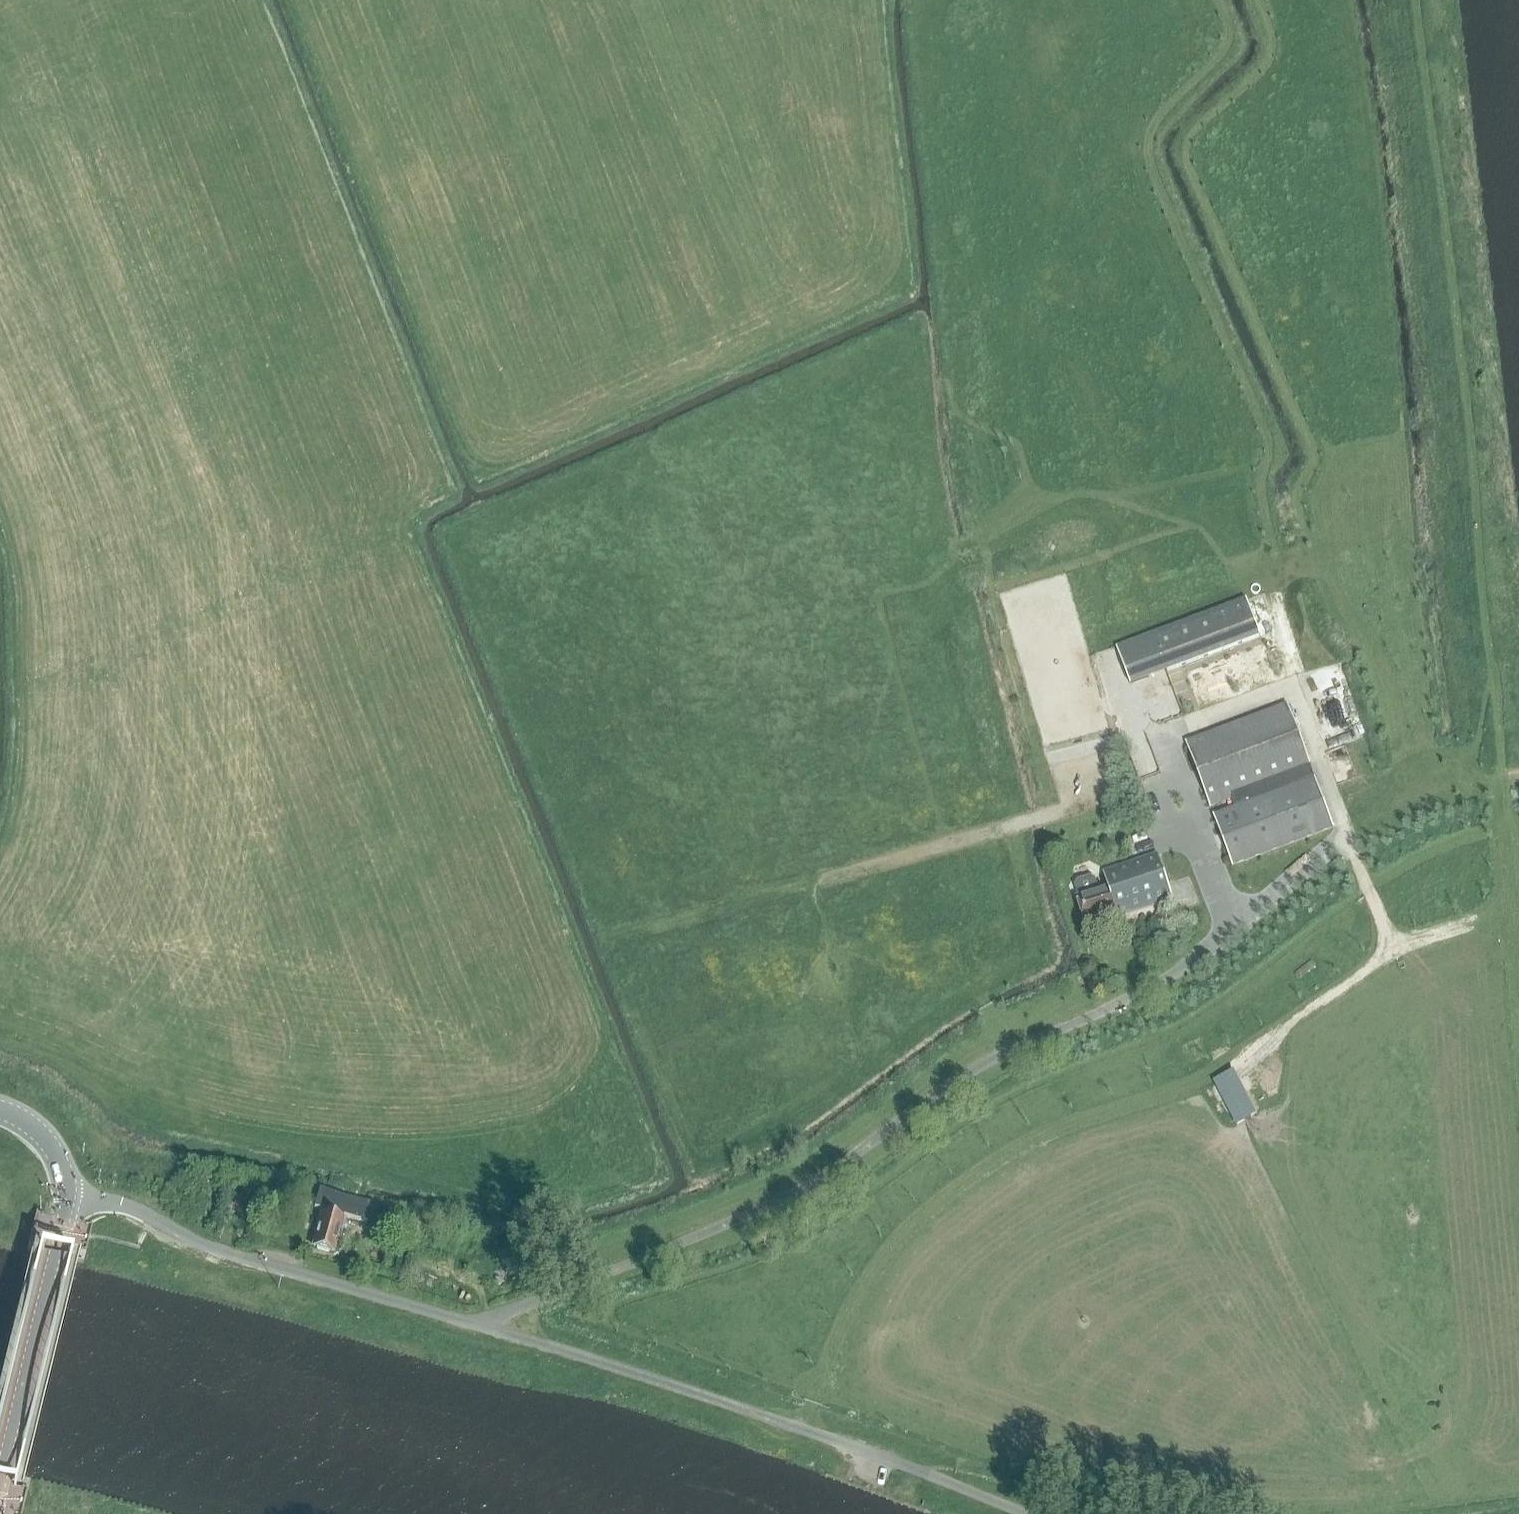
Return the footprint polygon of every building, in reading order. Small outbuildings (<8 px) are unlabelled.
[(1246,598),(1113,646),(1127,685),(1260,636),(1246,598)] [(1286,703),(1184,741),(1210,808),(1231,800),(1233,806),(1212,814),(1231,866),(1334,828),(1286,703)] [(1102,870),(1102,872),(1108,887),(1099,890),(1095,878),(1090,876),(1076,880),(1074,885),(1078,897),(1076,898),(1084,923),(1116,912),(1117,917),(1173,899),(1157,852),(1102,870)] [(321,1214),(319,1213),(314,1232),(317,1232),(312,1247),(316,1248),(315,1249),(329,1253),(329,1251),(332,1252),(336,1238),(338,1239),(343,1221),(345,1222),(346,1219),(342,1218),(343,1216),(367,1222),(371,1204),(318,1190),(313,1207),(323,1210),(322,1214),(321,1214)] [(405,1219),(402,1230),(416,1234),(419,1223),(405,1219)]
